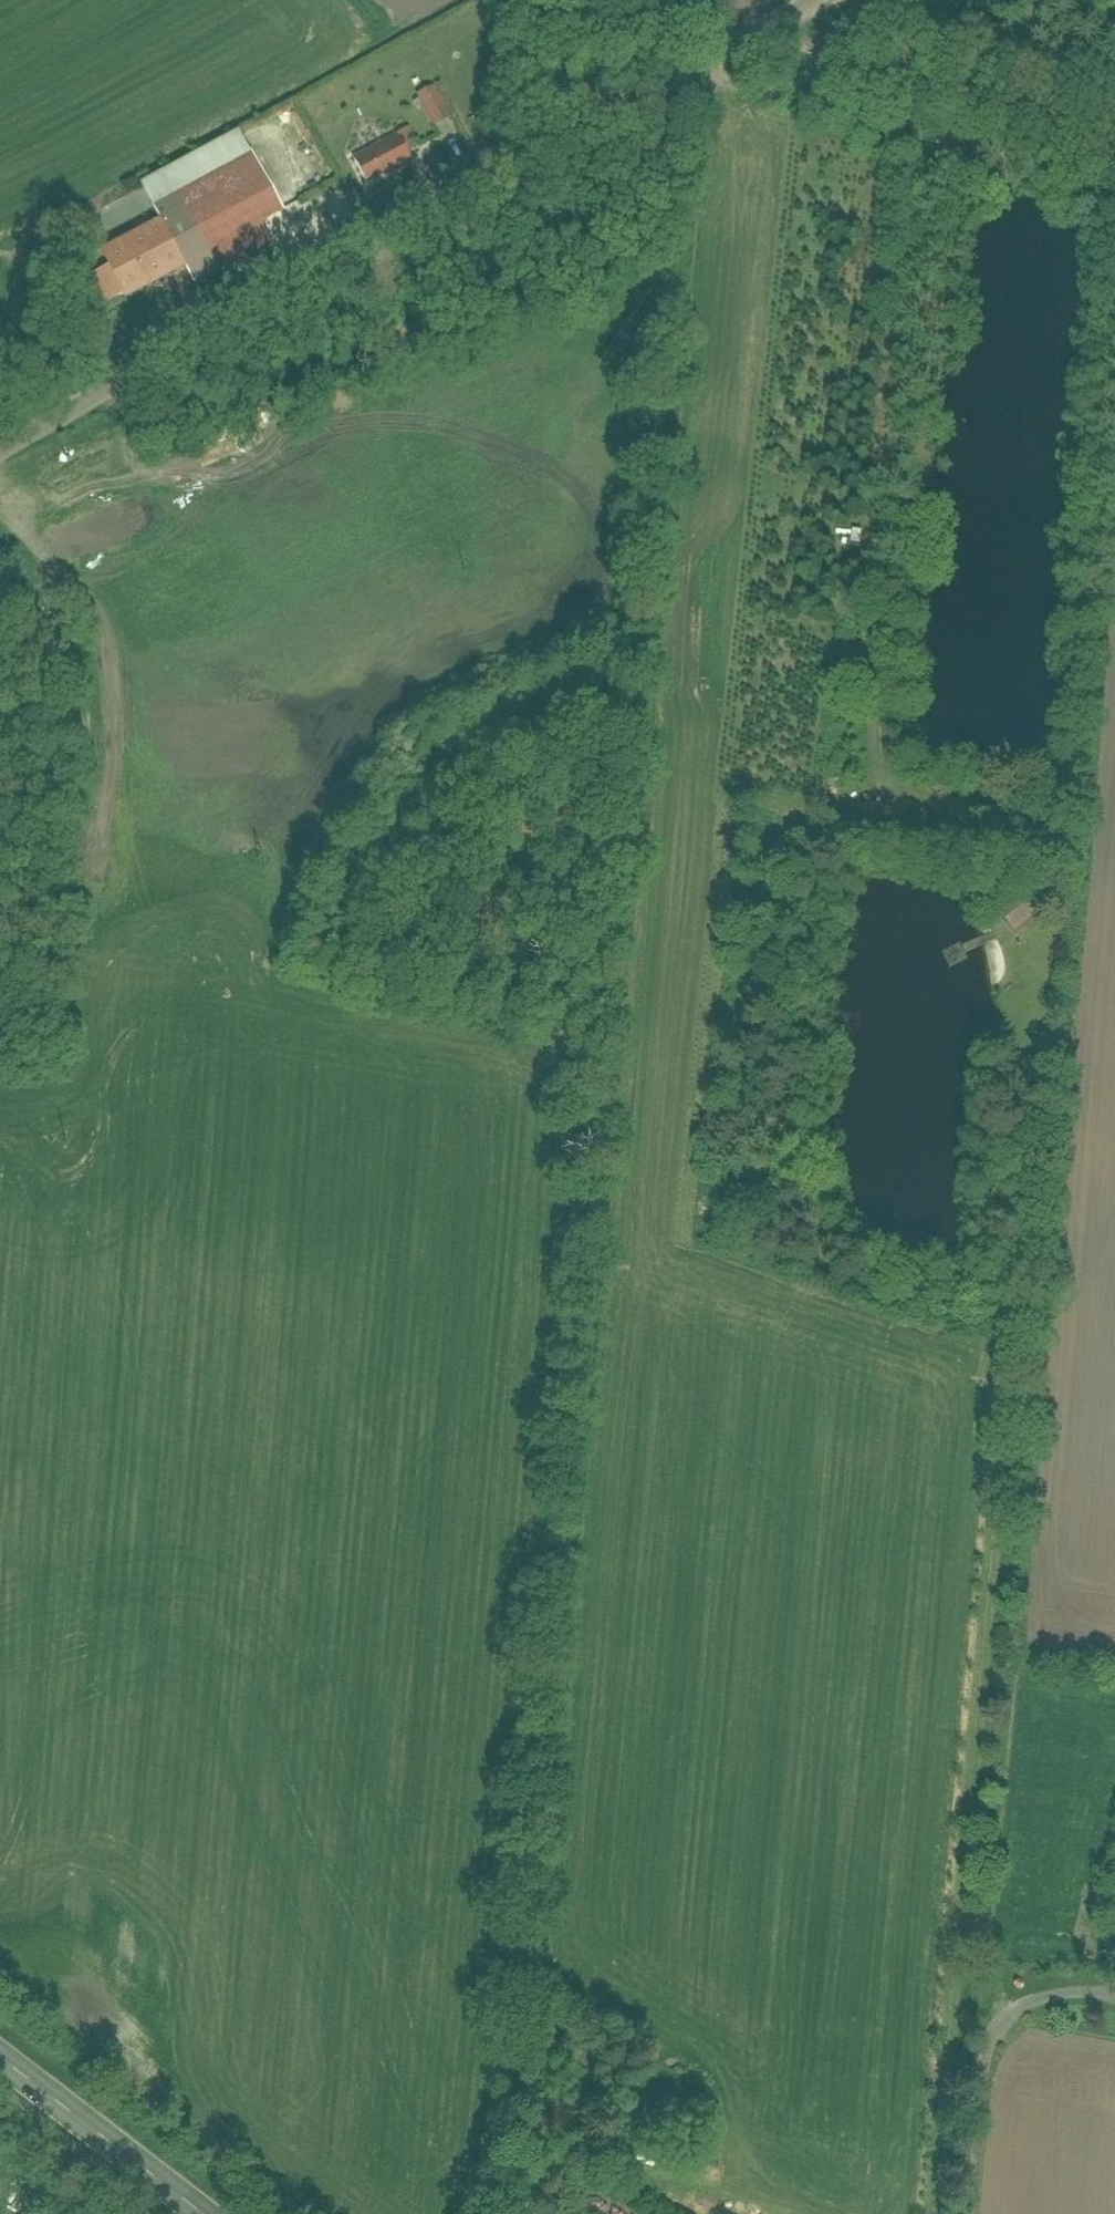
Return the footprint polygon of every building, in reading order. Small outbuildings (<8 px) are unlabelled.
[(436,85),(417,96),(435,128),(454,117),(436,85)] [(239,157),(222,127),(122,185),(147,229),(108,252),(130,290),(179,261),(195,287),(277,240),(265,218),(288,204),(255,148),(239,157)] [(353,163),(365,186),(410,161),(398,139),(353,163)] [(999,917),(1015,936),(1057,899),(1041,881),(999,917)]
